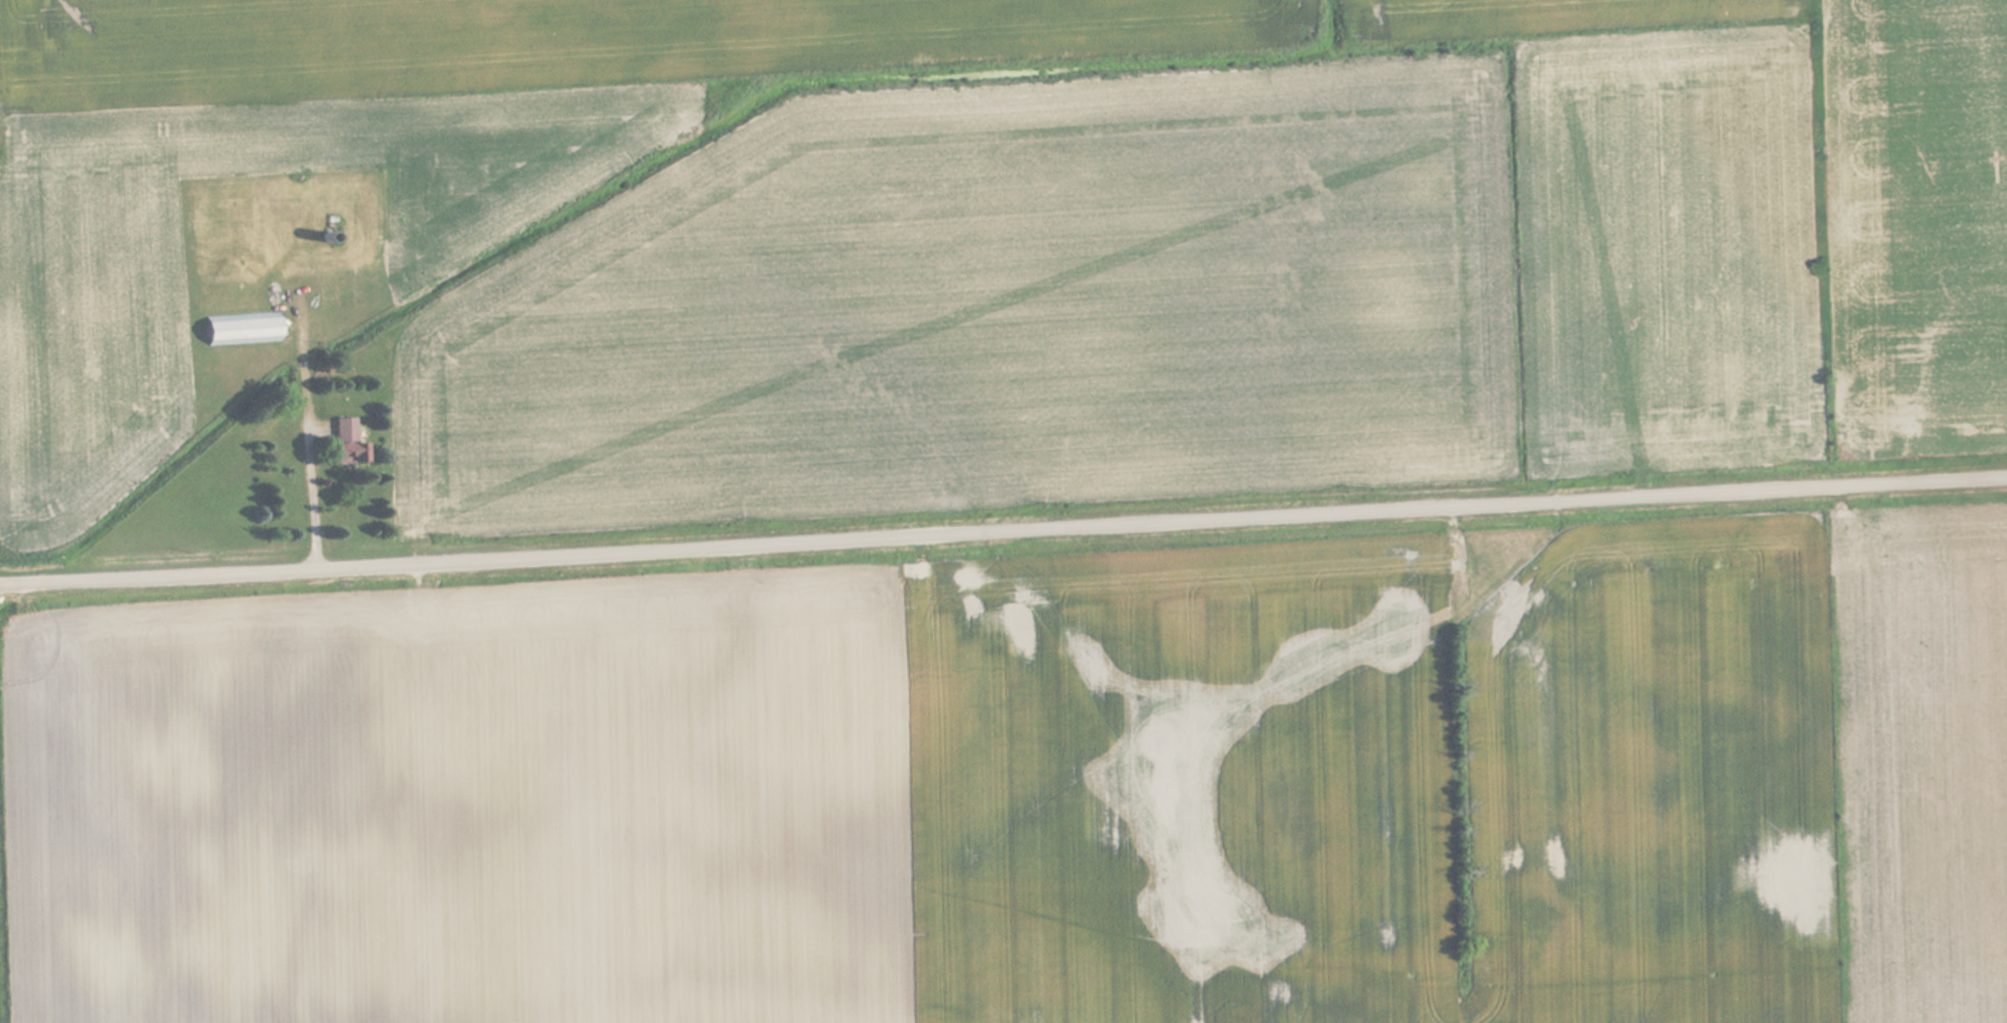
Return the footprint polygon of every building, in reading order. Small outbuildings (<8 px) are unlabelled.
[(206,317),(208,346),(283,341),(281,312),(206,317)] [(355,418),(335,418),(335,463),(368,463),(368,442),(355,442),(355,418)]
